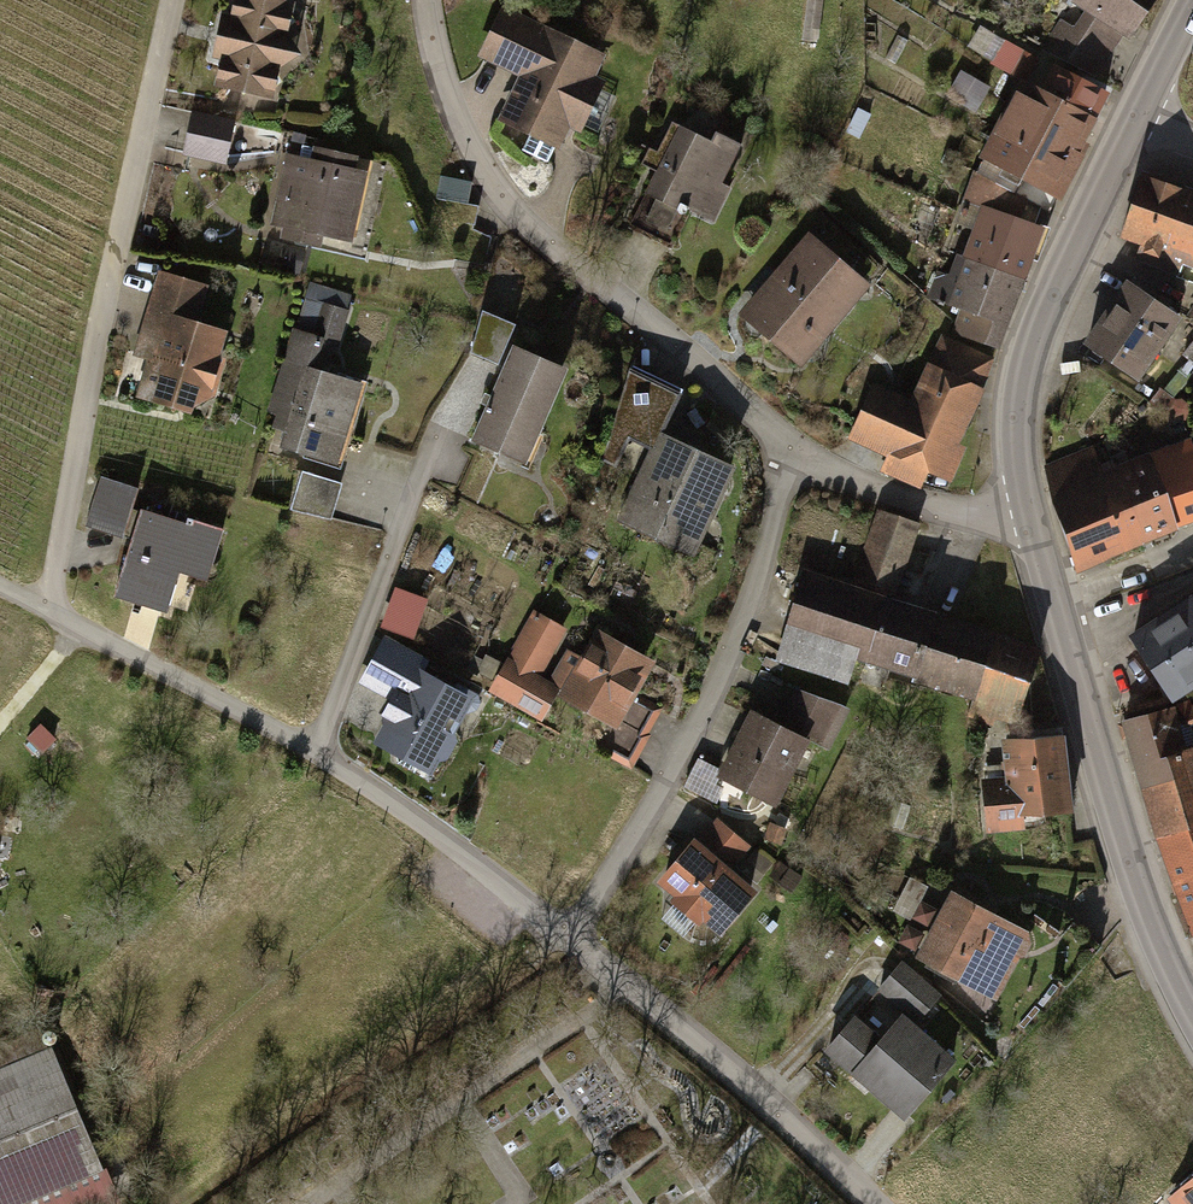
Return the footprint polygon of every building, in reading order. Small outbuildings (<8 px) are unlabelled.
[(218,89),(291,102),(312,20),(298,0),(239,0),(218,89)] [(1075,8),(1090,17),(1078,36),(1062,26),(1050,45),(1099,75),(1120,40),(1129,45),(1157,0),(1080,0),(1075,8)] [(618,57),(507,7),(482,62),(526,82),(508,122),(571,150),(580,130),(595,137),(618,86),(607,81),(618,57)] [(1047,90),(1028,80),(987,160),(1058,197),(1109,97),(1057,70),(1047,90)] [(247,125),(199,117),(192,159),(240,167),(247,125)] [(755,154),(687,127),(660,194),(728,222),(755,154)] [(381,176),(292,158),(277,229),(366,247),(381,176)] [(1150,177),(1129,241),(1192,262),(1192,191),(1150,177)] [(1051,226),(988,207),(971,260),(961,257),(954,278),(940,274),(932,301),(961,309),(954,333),(1012,351),(1051,226)] [(884,288),(817,234),(750,317),(816,371),(884,288)] [(217,291),(164,276),(130,395),(222,421),(246,335),(208,324),(217,291)] [(1191,318),(1137,283),(1096,345),(1149,381),(1191,318)] [(526,329),(491,314),(475,352),(510,367),(526,329)] [(334,340),(299,330),(272,415),(294,422),(286,448),(350,468),(376,384),(325,369),(334,340)] [(919,401),(882,386),(859,445),(893,459),(886,477),(928,494),(936,475),(959,484),(1008,362),(945,336),(919,401)] [(581,374),(525,349),(484,443),(539,467),(581,374)] [(684,397),(635,378),(605,461),(619,466),(633,439),(660,453),(623,523),(706,560),(749,473),(668,434),(684,397)] [(1046,468),(1088,576),(1192,535),(1189,529),(1192,528),(1192,437),(1111,470),(1102,447),(1046,468)] [(343,485),(304,473),(293,509),(333,521),(343,485)] [(149,492),(103,478),(89,528),(134,541),(149,492)] [(232,532),(152,510),(128,596),(178,610),(189,573),(219,581),(232,532)] [(858,580),(814,566),(784,661),(858,684),(867,657),(923,675),(920,685),(976,702),(970,719),(1022,735),(1051,643),(905,597),(927,528),(879,513),(858,580)] [(397,587),(382,626),(415,638),(430,599),(397,587)] [(1145,635),(1188,699),(1192,696),(1192,603),(1145,635)] [(572,629),(536,610),(493,692),(553,723),(568,695),(632,728),(669,657),(609,626),(592,659),(572,649),(557,679),(548,674),(572,629)] [(435,659),(389,638),(368,683),(402,699),(382,741),(448,772),(485,694),(431,668),(435,659)] [(788,717),(756,705),(727,778),(792,804),(818,739),(832,744),(848,704),(800,685),(788,717)] [(1189,704),(1128,724),(1192,914),(1192,715),(1189,704)] [(1012,777),(987,780),(993,836),(1035,831),(1033,813),(1083,808),(1076,740),(1009,747),(1012,777)] [(757,845),(720,816),(668,883),(735,935),(773,887),(743,863),(757,845)] [(1047,935),(963,889),(925,955),(1010,1002),(1047,935)] [(949,997),(907,960),(881,990),(909,1015),(891,1036),(864,1012),(833,1047),(918,1122),(973,1060),(928,1020),(949,997)] [(49,1025),(0,1046),(0,1203),(127,1203),(49,1025)] [(1173,1198),(1178,1203),(1192,1203),(1192,1183),(1173,1198)]
